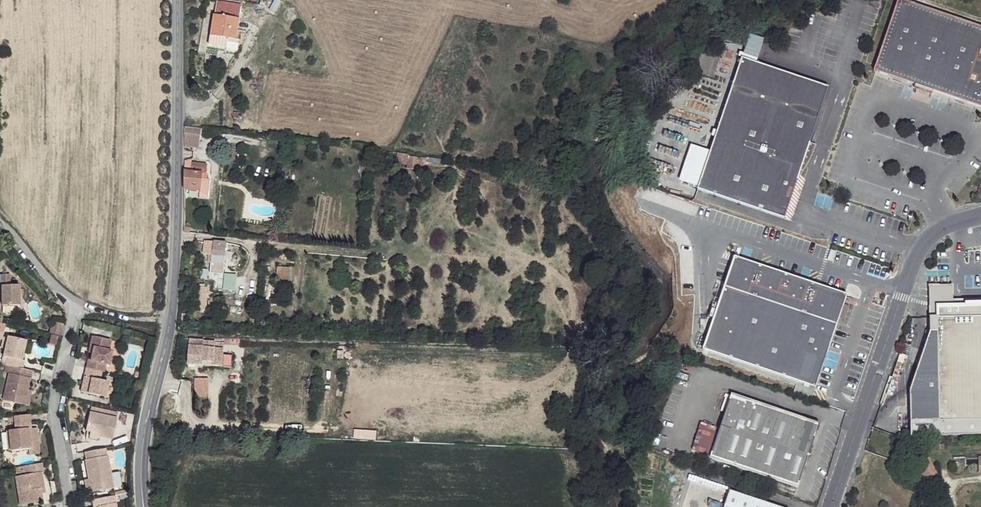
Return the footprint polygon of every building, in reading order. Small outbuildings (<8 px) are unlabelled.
[(874,72),(980,109),(980,29),(898,0),(874,72)] [(216,1),(214,15),(239,19),(241,5),(216,1)] [(210,35),(209,44),(227,46),(228,37),(236,39),(239,19),(214,15),(212,35),(210,35)] [(227,46),(226,50),(234,51),(236,39),(228,37),(227,46)] [(698,190),(785,220),(829,90),(741,59),(698,190)] [(184,134),(184,147),(198,149),(199,135),(193,135),(184,134)] [(399,154),(397,162),(409,166),(408,168),(418,170),(420,158),(409,156),(407,155),(399,154)] [(184,171),(184,186),(200,188),(201,180),(201,173),(184,171)] [(227,243),(205,240),(204,255),(212,256),(212,263),(225,264),(227,243)] [(849,294),(736,257),(705,351),(818,388),(849,294)] [(222,290),(235,291),(237,275),(224,273),(222,290)] [(11,275),(2,275),(2,305),(20,306),(20,286),(11,285),(11,275)] [(206,287),(198,286),(196,298),(205,299),(206,287)] [(939,419),(980,418),(980,304),(936,306),(939,419)] [(63,325),(52,322),(49,334),(61,337),(63,325)] [(26,340),(8,335),(3,354),(7,356),(6,363),(12,365),(23,368),(24,360),(21,359),(26,340)] [(111,339),(91,336),(90,345),(93,347),(92,351),(91,360),(88,359),(86,367),(102,371),(105,372),(106,364),(110,365),(113,351),(109,349),(111,339)] [(215,340),(189,338),(188,361),(203,361),(203,358),(213,359),(213,362),(221,363),(222,351),(223,347),(215,346),(215,340)] [(232,351),(222,351),(221,363),(231,363),(232,351)] [(23,368),(12,365),(10,373),(9,372),(2,398),(24,403),(27,389),(29,377),(31,377),(33,370),(23,368)] [(102,371),(86,367),(84,376),(89,377),(87,382),(83,381),(81,392),(105,398),(109,382),(100,379),(102,371)] [(732,397),(710,460),(798,490),(820,425),(732,397)] [(117,420),(89,413),(85,430),(98,434),(97,437),(112,441),(117,420)] [(30,415),(14,416),(15,430),(8,430),(10,450),(27,449),(30,449),(28,429),(31,429),(30,415)] [(31,429),(28,429),(30,449),(27,449),(28,454),(39,454),(36,429),(31,429)] [(105,448),(86,451),(87,459),(86,460),(89,480),(93,479),(95,492),(115,488),(108,455),(107,455),(105,448)] [(919,462),(927,480),(938,475),(931,459),(924,459),(919,462)] [(40,464),(22,466),(24,475),(14,477),(19,505),(41,502),(40,494),(39,489),(43,488),(41,473),(42,473),(40,464)] [(22,466),(13,468),(14,477),(24,475),(22,466)] [(687,468),(683,481),(704,487),(708,474),(687,468)] [(725,506),(780,506),(731,490),(725,506)] [(92,500),(94,506),(117,506),(115,496),(92,500)]
